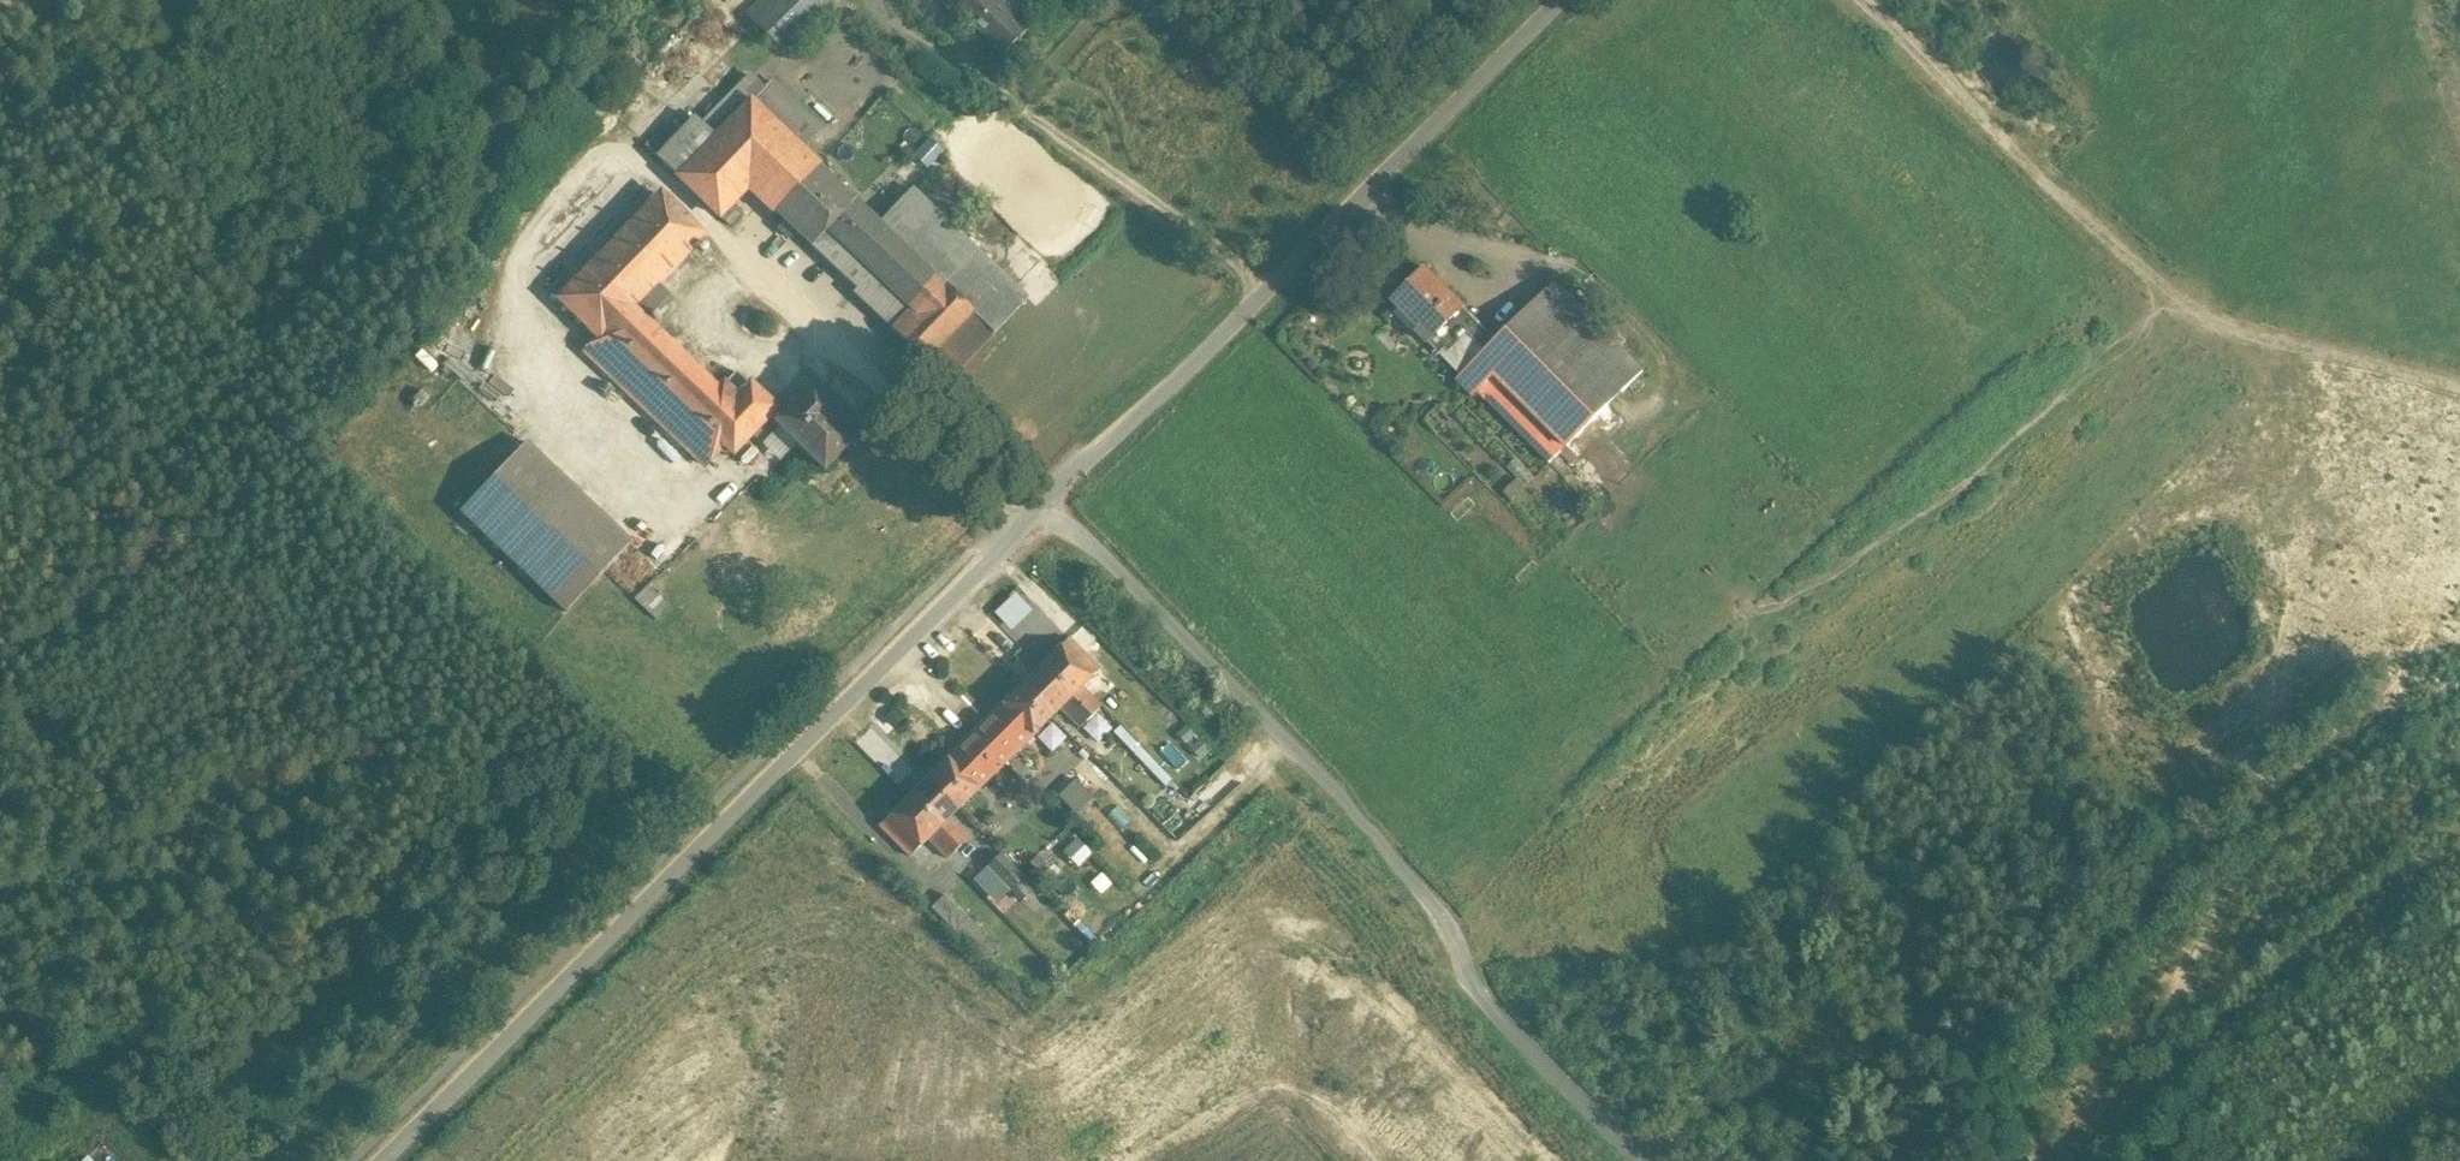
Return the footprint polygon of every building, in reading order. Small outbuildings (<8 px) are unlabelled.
[(743,22),(780,59),(840,0),(766,0),(743,22)] [(998,0),(943,0),(1000,56),(1027,29),(998,0)] [(747,83),(699,132),(712,145),(675,184),(726,233),(739,219),(728,209),(744,192),(772,219),(815,174),(798,157),(818,136),(810,129),(789,150),(747,109),(760,96),(747,83)] [(815,174),(772,219),(808,254),(823,238),(852,209),(815,174)] [(1024,305),(908,196),(875,231),(985,335),(971,350),(976,355),(1024,305)] [(658,202),(557,306),(596,344),(600,348),(605,342),(721,452),(729,460),(748,441),(765,424),(772,416),(747,392),(728,411),(714,398),(641,327),(666,301),(653,288),(698,241),(658,202)] [(875,231),(852,209),(823,238),(912,322),(893,341),(944,389),(976,355),(971,350),(985,335),(875,231)] [(1496,341),(1425,270),(1409,285),(1393,301),(1421,329),(1417,333),(1428,344),(1428,343),(1461,375),(1496,341)] [(1461,375),(1455,381),(1472,398),(1477,393),(1486,402),(1549,465),(1555,460),(1645,371),(1556,282),(1496,341),(1461,375)] [(721,452),(605,342),(600,348),(596,344),(587,354),(582,359),(701,473),(705,468),(721,452)] [(733,379),(714,398),(728,411),(747,392),(733,379)] [(808,390),(782,418),(775,412),(772,416),(765,424),(776,435),(820,477),(850,446),(829,426),(837,418),(808,390)] [(765,424),(748,441),(759,453),(776,435),(765,424)] [(627,550),(522,450),(456,520),(561,619),(627,550)] [(1096,676),(1065,645),(1036,673),(1067,704),(1078,694),(1096,676)] [(1067,704),(1036,673),(1018,692),(1048,723),(1056,715),(1067,704)] [(1018,692),(981,728),(1011,759),(1048,723),(1018,692)] [(1067,704),(1056,715),(1076,734),(1097,713),(1078,694),(1067,704)] [(1011,759),(981,728),(971,738),(1001,769),(1011,759)] [(1112,739),(1167,797),(1174,790),(1119,732),(1112,739)] [(1001,769),(971,738),(961,748),(991,779),(1001,769)] [(961,748),(924,785),(954,816),(991,779),(961,748)] [(1071,784),(1056,800),(1077,819),(1092,803),(1071,784)] [(954,816),(924,785),(904,804),(935,835),(924,846),(944,865),(965,844),(945,824),(954,816)] [(935,835),(904,804),(876,832),(906,863),(924,846),(935,835)] [(1058,857),(1072,871),(1087,856),(1072,842),(1058,857)] [(997,859),(983,873),(1007,897),(1021,883),(997,859)] [(967,927),(942,901),(928,915),(954,940),(967,927)] [(998,957),(967,927),(954,940),(969,955),(972,952),(988,967),(998,957)]
